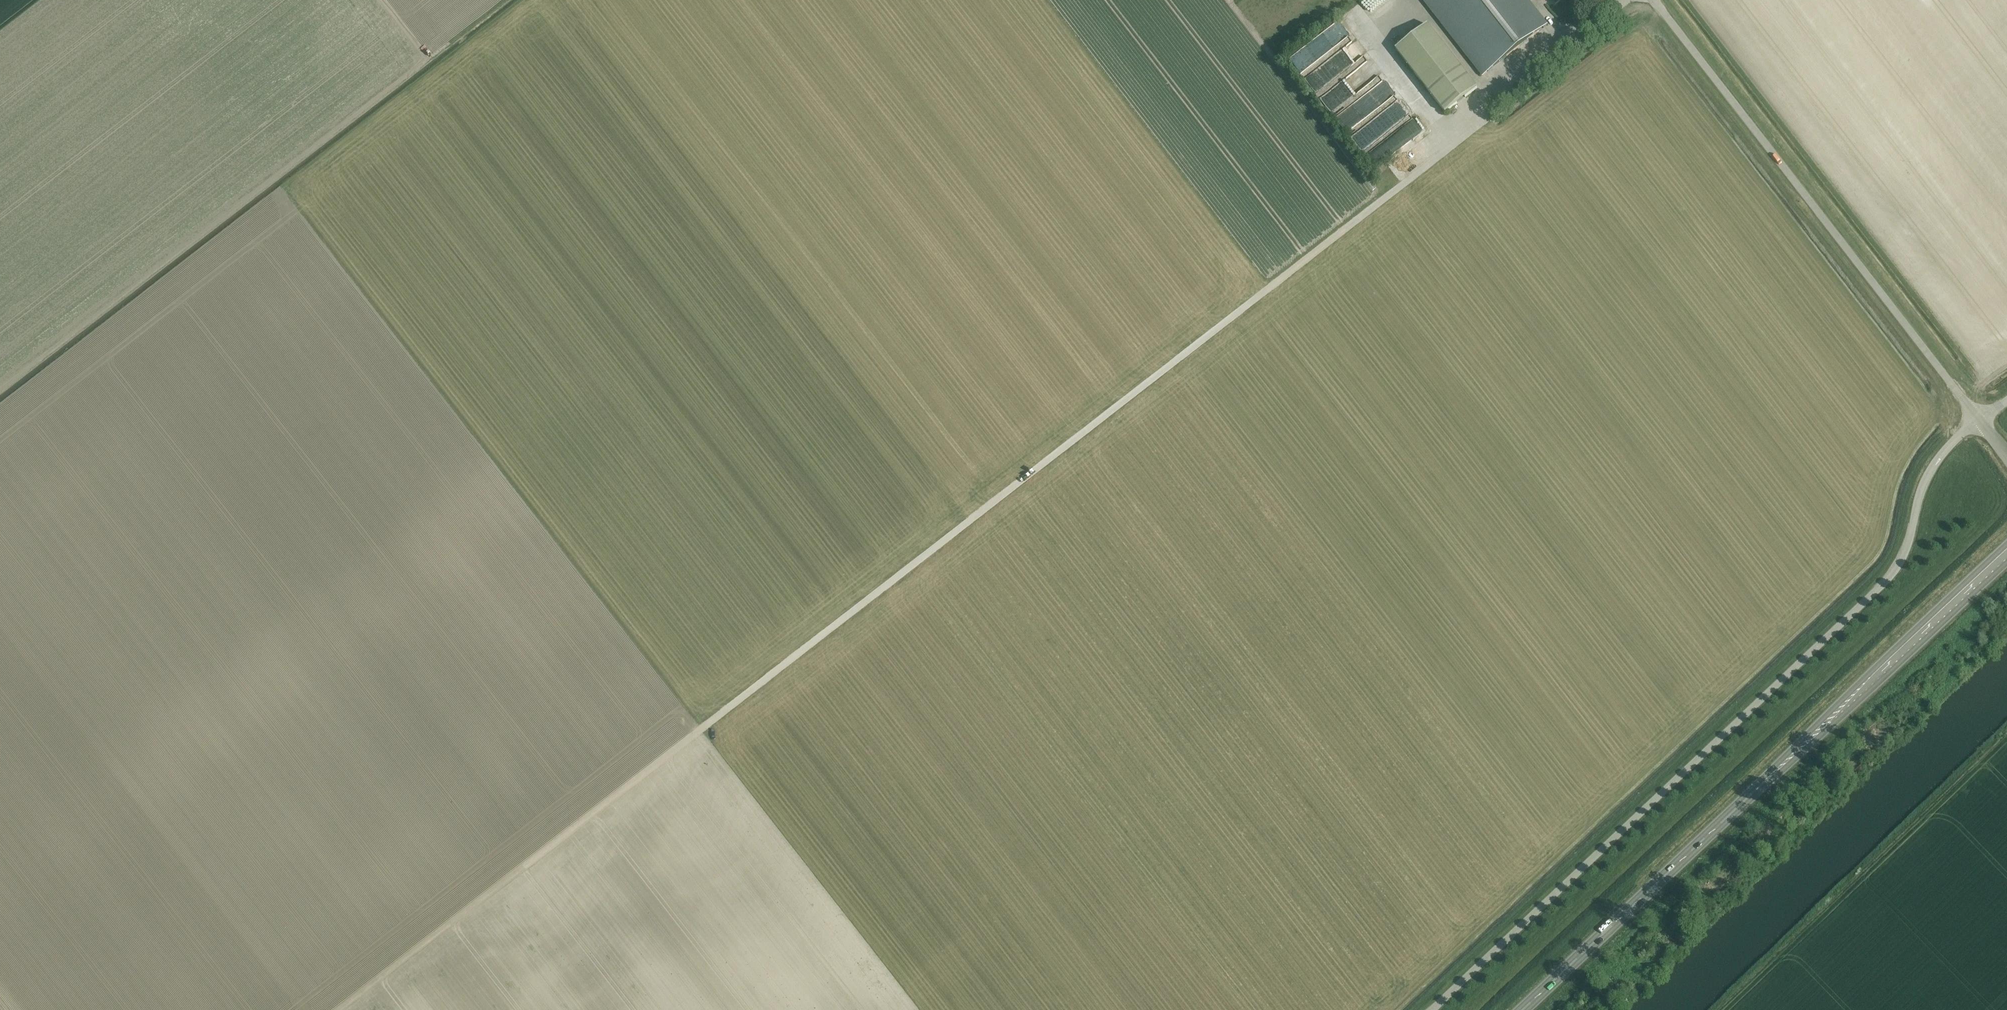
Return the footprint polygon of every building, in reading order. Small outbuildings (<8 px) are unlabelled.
[(1484,75),(1545,28),(1524,0),(1426,0),(1484,75)] [(1428,24),(1395,49),(1445,112),(1477,88),(1428,24)] [(1360,47),(1346,54),(1353,66),(1367,58),(1360,47)] [(1337,117),(1348,107),(1339,97),(1328,107),(1337,117)] [(1375,101),(1369,104),(1374,112),(1379,108),(1375,101)] [(1361,140),(1356,145),(1366,156),(1371,151),(1361,140)]
